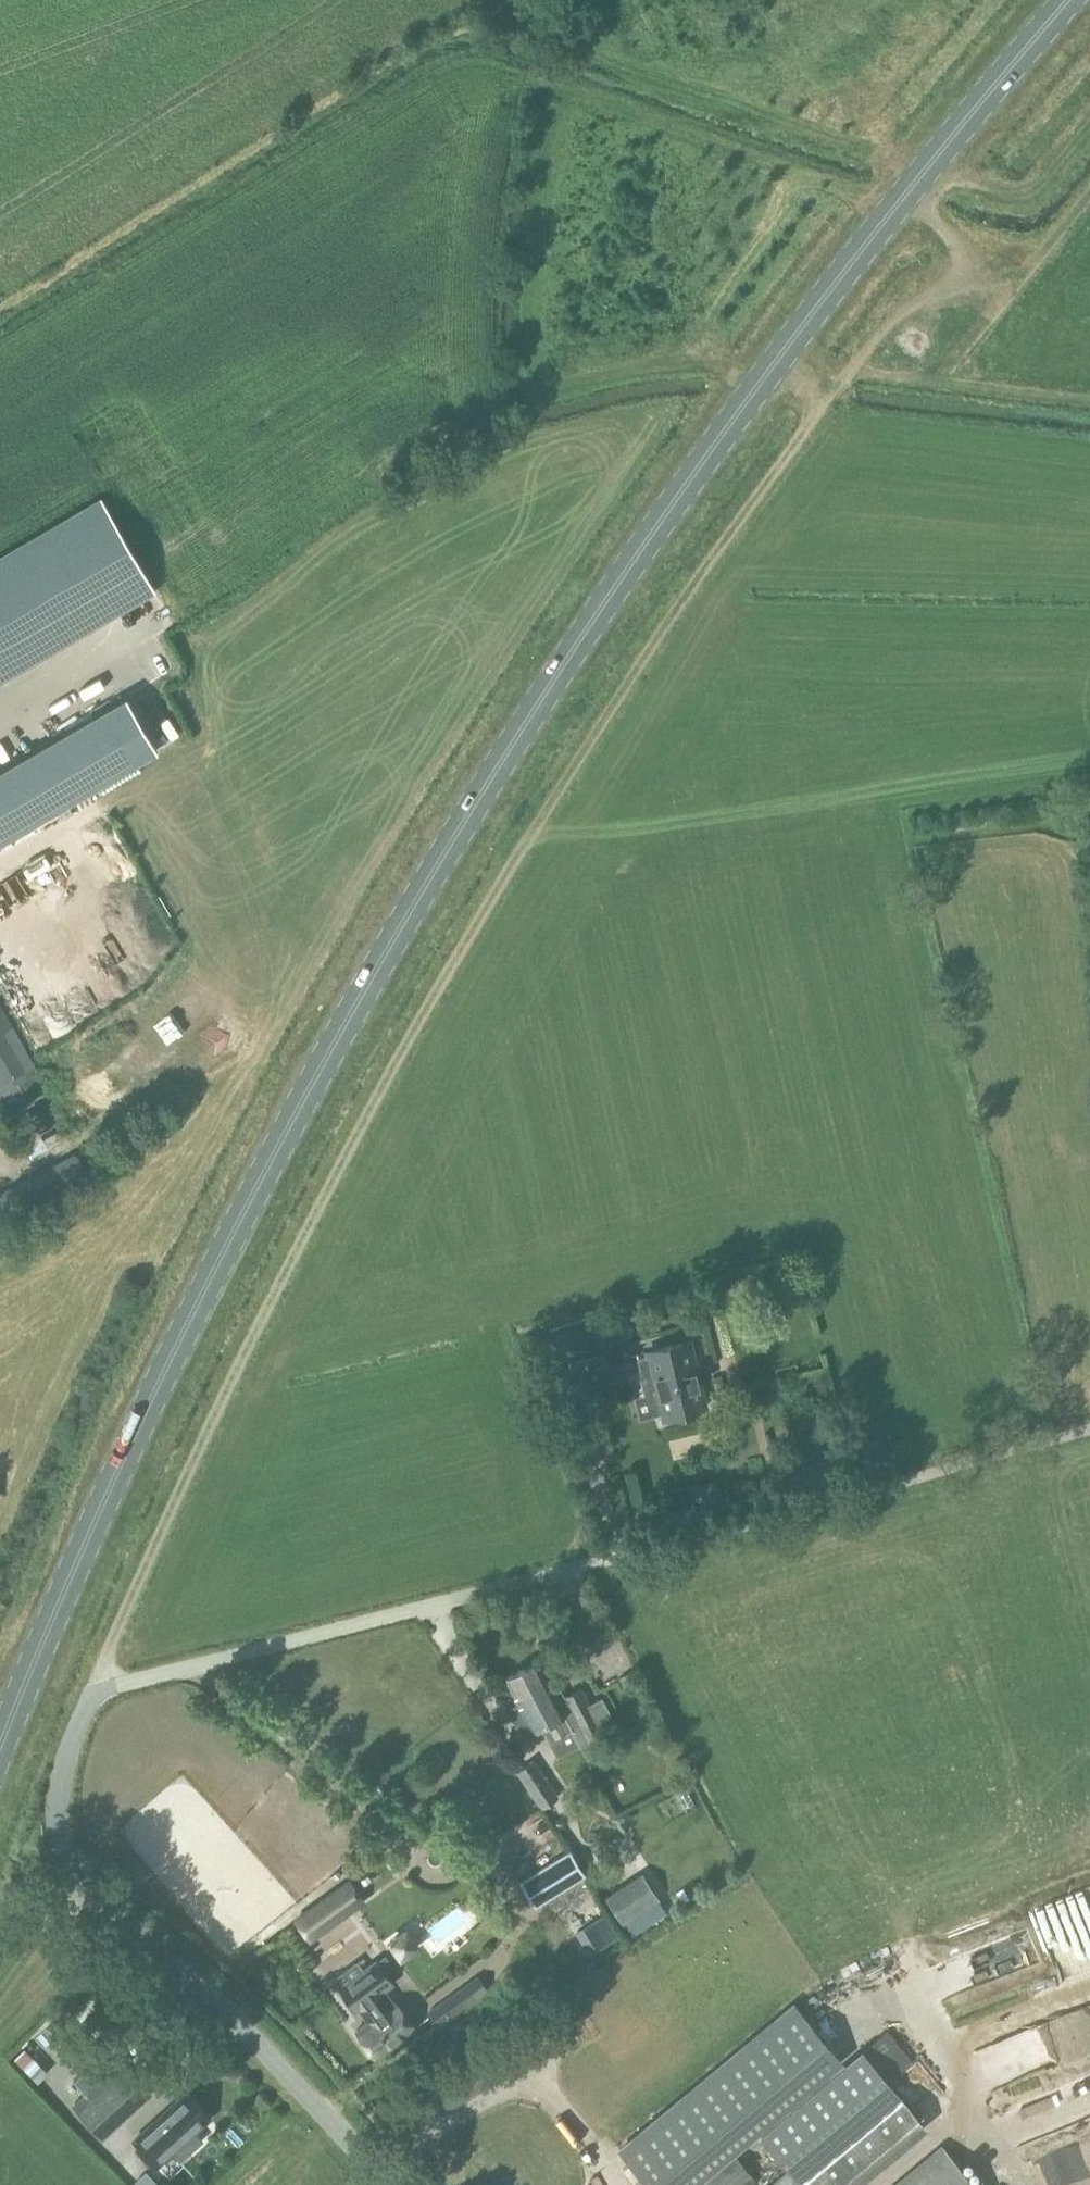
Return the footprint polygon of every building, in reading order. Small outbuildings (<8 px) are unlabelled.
[(101,494),(0,552),(0,681),(157,589),(101,494)] [(129,697),(0,770),(0,842),(160,750),(129,697)] [(75,953),(93,1000),(114,991),(96,945),(75,953)] [(0,997),(0,1099),(7,1111),(31,1154),(45,1146),(194,1062),(176,1029),(53,1098),(47,1086),(53,1083),(46,1073),(58,1065),(15,988),(0,997)] [(0,1191),(0,1219),(1,1221),(87,1174),(75,1153),(0,1191)] [(663,1416),(705,1406),(700,1387),(693,1388),(682,1343),(647,1352),(647,1354),(637,1357),(638,1363),(641,1363),(642,1367),(639,1368),(645,1390),(656,1387),(657,1392),(654,1393),(659,1411),(661,1410),(663,1416)] [(606,1345),(562,1355),(570,1388),(614,1377),(606,1345)] [(537,1661),(506,1677),(515,1695),(531,1687),(539,1704),(555,1696),(580,1744),(583,1743),(582,1739),(586,1737),(587,1739),(602,1731),(601,1729),(614,1723),(601,1698),(589,1705),(580,1688),(565,1696),(565,1697),(564,1697),(555,1680),(549,1683),(537,1661)] [(519,1704),(509,1709),(521,1732),(531,1727),(532,1729),(546,1723),(554,1738),(572,1729),(555,1696),(539,1704),(531,1687),(515,1695),(519,1704)] [(534,1759),(516,1770),(541,1808),(558,1796),(534,1759)] [(536,1906),(540,1903),(575,1882),(587,1874),(570,1848),(519,1880),(536,1906)] [(616,1857),(619,1867),(636,1861),(633,1851),(616,1857)] [(642,1874),(607,1898),(633,1936),(669,1911),(661,1900),(660,1901),(642,1874)] [(349,1877),(292,1918),(310,1942),(366,1901),(349,1877)] [(589,1954),(606,1943),(591,1920),(575,1930),(589,1954)] [(436,1933),(442,1948),(464,1940),(458,1925),(436,1933)] [(381,1992),(392,1983),(384,1972),(394,1965),(385,1953),(340,1987),(357,2010),(359,2009),(368,2021),(357,2029),(377,2057),(415,2029),(394,2001),(390,2004),(381,1992)] [(78,1998),(90,2011),(104,1998),(92,1985),(78,1998)] [(459,2010),(448,1996),(427,2012),(437,2026),(459,2010)] [(142,2027),(116,2001),(91,2025),(118,2050),(142,2027)] [(794,2005),(709,2076),(620,2150),(650,2184),(668,2184),(831,2050),(794,2005)] [(1061,2024),(1067,2049),(1089,2044),(1089,2006),(1074,2009),(1077,2020),(1061,2024)] [(31,2028),(24,2040),(41,2052),(49,2041),(31,2028)] [(92,2060),(64,2078),(75,2095),(103,2077),(92,2060)] [(126,2067),(79,2110),(102,2135),(145,2095),(147,2091),(126,2067)] [(186,2092),(135,2138),(158,2165),(173,2151),(170,2148),(191,2129),(194,2132),(210,2118),(186,2092)] [(941,2144),(892,2184),(976,2184),(941,2144)] [(691,2184),(753,2184),(758,2181),(732,2151),(691,2184)] [(807,2152),(789,2167),(804,2184),(834,2184),(807,2152)]
